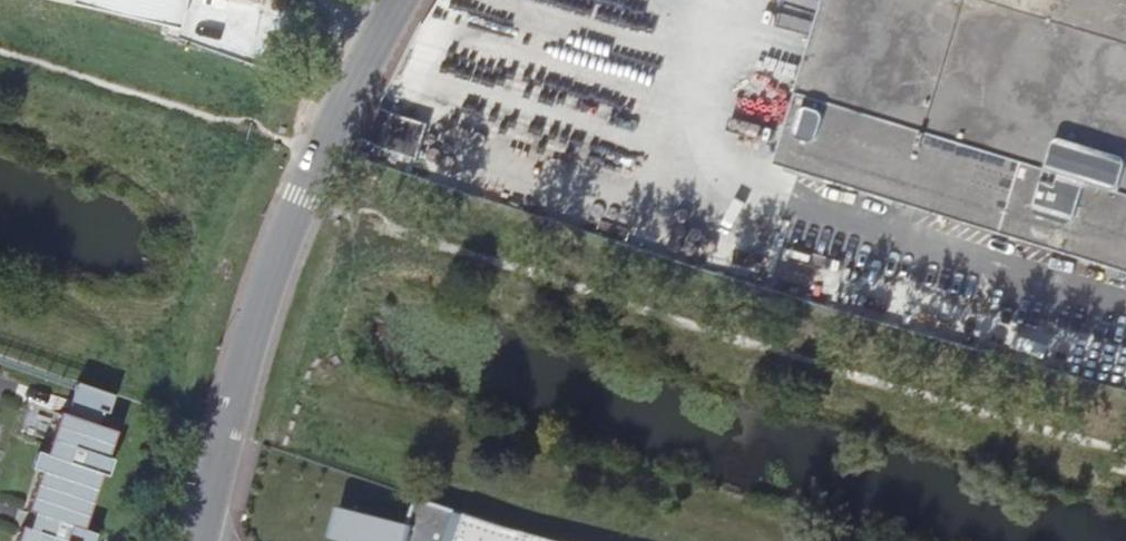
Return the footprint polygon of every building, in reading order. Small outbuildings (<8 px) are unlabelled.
[(70,4),(176,28),(183,0),(55,0),(70,4)] [(784,164),(945,214),(1125,269),(1125,0),(835,0),(784,164)] [(431,125),(397,115),(387,149),(421,159),(431,125)] [(76,384),(70,402),(107,413),(112,395),(76,384)] [(70,402),(65,416),(102,428),(107,413),(70,402)] [(115,433),(102,428),(65,416),(59,414),(44,456),(35,453),(29,470),(38,473),(25,512),(32,514),(27,530),(20,527),(15,540),(93,540),(95,535),(82,530),(100,475),(105,477),(111,461),(106,459),(115,433)] [(516,529),(417,496),(408,523),(342,505),(335,537),(350,540),(559,540),(516,529)]
